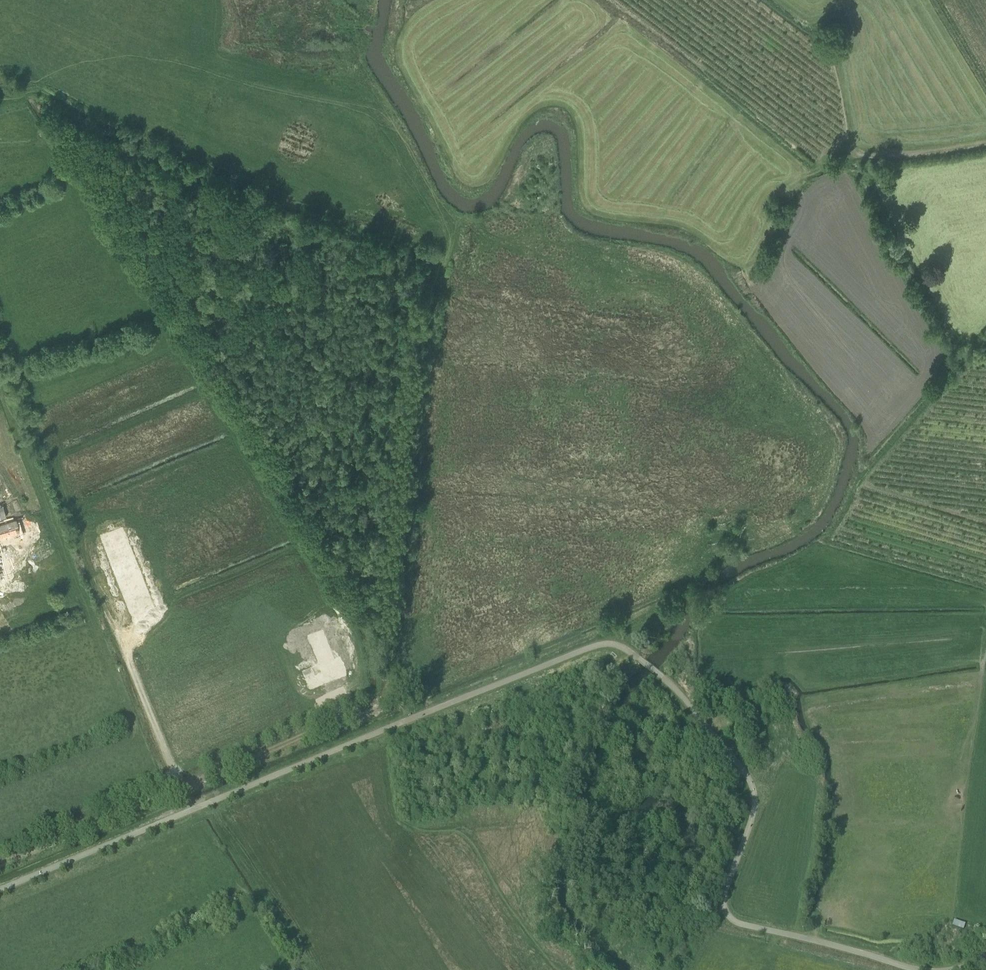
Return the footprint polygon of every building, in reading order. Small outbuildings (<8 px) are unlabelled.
[(0,524),(0,537),(19,532),(15,519),(0,524)] [(327,652),(311,658),(317,673),(334,665),(337,672),(353,666),(348,654),(350,653),(346,644),(336,648),(334,643),(325,647),(327,652)] [(953,919),(951,925),(962,929),(964,923),(953,919)]
